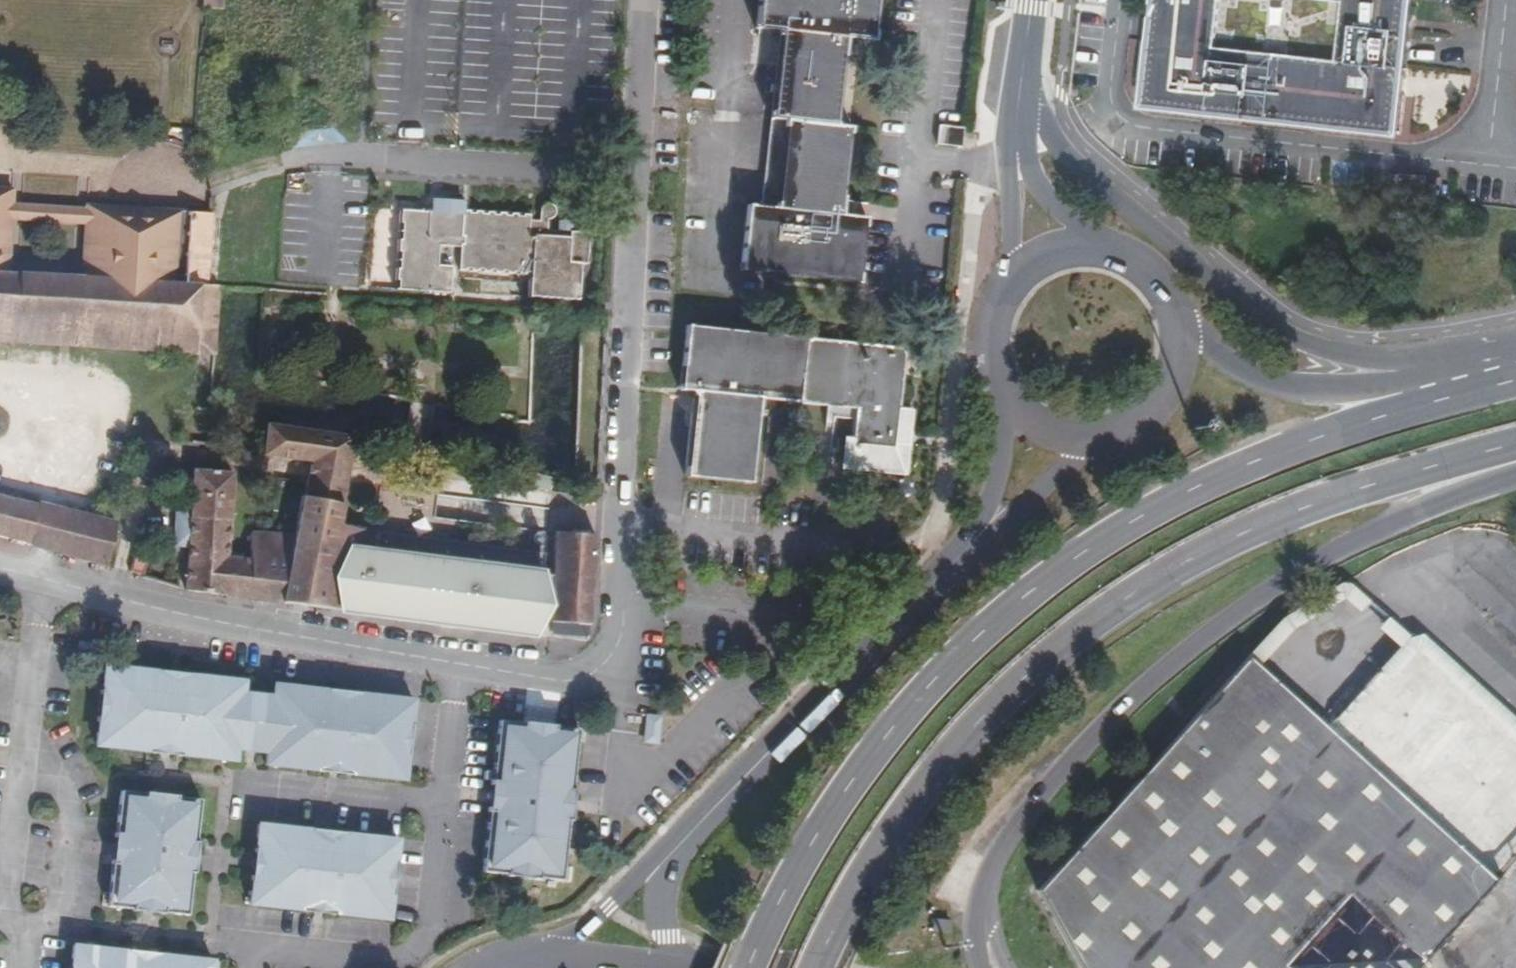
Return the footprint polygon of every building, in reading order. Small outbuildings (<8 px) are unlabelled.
[(203,8),(222,9),(222,0),(203,0),(203,8)] [(770,118),(849,128),(859,40),(875,42),(880,0),(760,0),(757,29),(779,31),(770,118)] [(1413,0),(1351,0),(1345,57),(1221,43),(1227,0),(1158,0),(1146,104),(1399,132),(1413,0)] [(767,148),(846,157),(849,131),(849,128),(770,118),(767,148)] [(942,145),(962,147),(963,128),(944,126),(942,141),(942,145)] [(840,215),(846,157),(767,148),(761,208),(747,205),(739,271),(859,284),(865,218),(840,215)] [(58,346),(59,325),(75,325),(75,347),(134,351),(135,331),(152,332),(151,352),(196,355),(200,287),(206,286),(211,216),(86,207),(86,211),(85,225),(82,276),(9,272),(13,222),(14,208),(15,191),(0,190),(0,342),(58,346)] [(409,199),(408,212),(459,215),(460,211),(460,200),(409,199)] [(845,201),(845,214),(871,214),(871,201),(845,201)] [(408,212),(397,211),(391,289),(446,291),(448,266),(437,265),(438,246),(458,246),(457,268),(529,272),(529,296),(577,298),(577,263),(584,263),(585,234),(547,229),(547,220),(553,215),(553,208),(548,203),(538,210),(538,221),(532,221),(528,214),(460,211),(459,215),(408,212)] [(86,211),(14,208),(13,222),(85,225),(86,211)] [(204,355),(215,356),(218,287),(209,286),(206,286),(200,287),(196,355),(204,355)] [(58,346),(75,347),(75,325),(59,325),(58,346)] [(844,469),(904,474),(910,409),(900,407),(905,361),(903,353),(899,348),(686,326),(680,392),(692,394),(686,475),(750,483),(758,399),(827,407),(827,417),(855,420),(853,438),(846,439),(844,469)] [(135,331),(134,351),(151,352),(152,332),(135,331)] [(356,437),(268,421),(261,455),(308,464),(307,471),(306,476),(347,484),(349,477),(354,448),(356,437)] [(882,484),(903,479),(904,474),(844,469),(842,480),(882,484)] [(185,589),(285,603),(296,534),(251,533),(250,555),(227,553),(230,473),(193,472),(189,476),(188,511),(173,516),(173,542),(177,548),(186,548),(185,589)] [(347,484),(306,476),(302,500),(343,509),(347,484)] [(32,548),(40,507),(0,497),(0,539),(32,548)] [(296,534),(285,603),(442,623),(453,544),(342,529),(343,509),(302,500),(296,534)] [(112,525),(40,507),(32,548),(103,566),(112,525)] [(536,554),(453,544),(442,623),(515,631),(549,640),(550,632),(586,634),(587,537),(549,537),(548,575),(535,573),(536,554)] [(1079,967),(1415,967),(1429,952),(1496,880),(1248,657),(1176,734),(1085,838),(1036,890),(1079,967)] [(414,701),(274,685),(273,697),(243,695),(244,682),(105,667),(95,747),(236,762),(237,750),(266,753),(265,766),(404,782),(414,701)] [(660,718),(646,716),(645,743),(657,745),(660,718)] [(579,730),(500,721),(482,872),(562,881),(579,730)] [(202,800),(120,792),(108,908),(189,916),(202,800)] [(398,841),(258,824),(249,905),(389,920),(398,841)] [(952,920),(934,918),(933,931),(950,932),(952,920)] [(73,946),(71,967),(213,967),(214,962),(73,946)]
